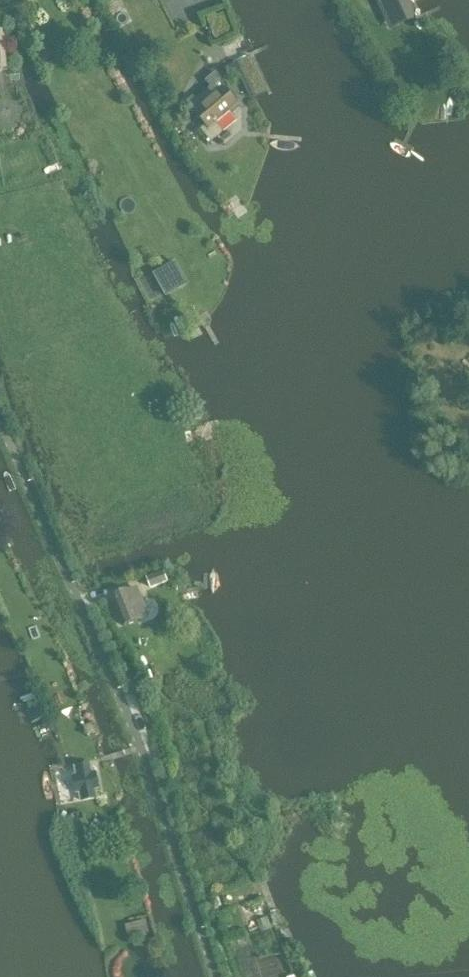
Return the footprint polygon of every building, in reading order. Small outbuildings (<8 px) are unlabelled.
[(389,18),(409,9),(405,0),(380,0),(389,18)] [(216,42),(233,34),(225,14),(208,22),(216,42)] [(209,130),(238,105),(224,90),(227,87),(216,75),(206,83),(212,89),(188,110),(193,116),(195,115),(209,130)] [(189,286),(176,262),(153,275),(166,299),(189,286)] [(161,574),(156,576),(148,579),(151,589),(164,583),(161,575),(161,574)] [(129,595),(128,591),(113,597),(125,627),(140,621),(139,619),(148,616),(139,592),(129,595)] [(93,774),(91,765),(75,768),(77,777),(74,777),(77,793),(80,792),(82,801),(98,798),(96,789),(99,789),(96,773),(93,774)] [(241,796),(232,798),(237,816),(245,814),(241,796)] [(258,924),(262,933),(271,930),(267,920),(258,924)] [(146,921),(126,926),(129,939),(149,934),(146,921)]
